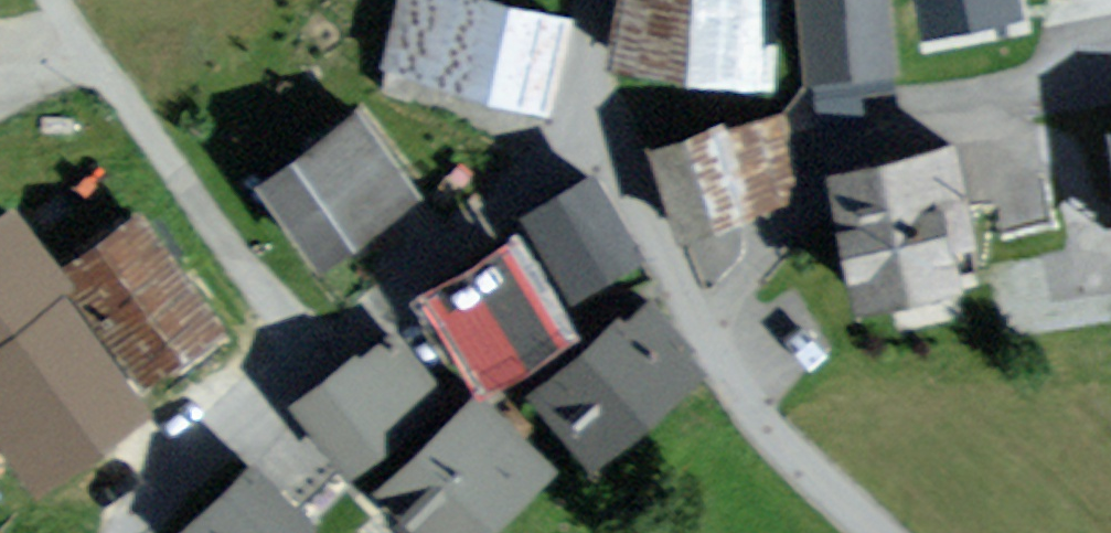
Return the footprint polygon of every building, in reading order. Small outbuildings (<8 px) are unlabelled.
[(524,0),(404,0),(387,73),(530,106),(553,7),(524,0)] [(629,61),(768,72),(774,0),(634,0),(629,61)] [(814,61),(901,51),(895,0),(807,0),(814,61)] [(933,13),(1000,0),(930,0),(933,13)] [(357,113),(262,187),(321,263),(354,237),(416,189),(357,113)] [(759,120),(654,153),(675,219),(780,185),(759,120)] [(939,154),(845,173),(869,292),(964,273),(939,154)] [(606,178),(538,218),(578,288),(647,249),(606,178)] [(44,473),(148,396),(132,375),(12,214),(0,223),(0,414),(44,473)] [(68,275),(147,378),(207,333),(216,326),(137,222),(68,275)] [(520,244),(447,287),(494,368),(568,326),(520,244)] [(658,295),(551,383),(601,444),(708,355),(658,295)] [(393,333),(305,407),(355,467),(432,403),(444,393),(393,333)] [(389,477),(436,532),(476,532),(554,468),(489,392),(474,405),(389,477)] [(185,532),(296,532),(303,527),(254,472),(185,532)]
